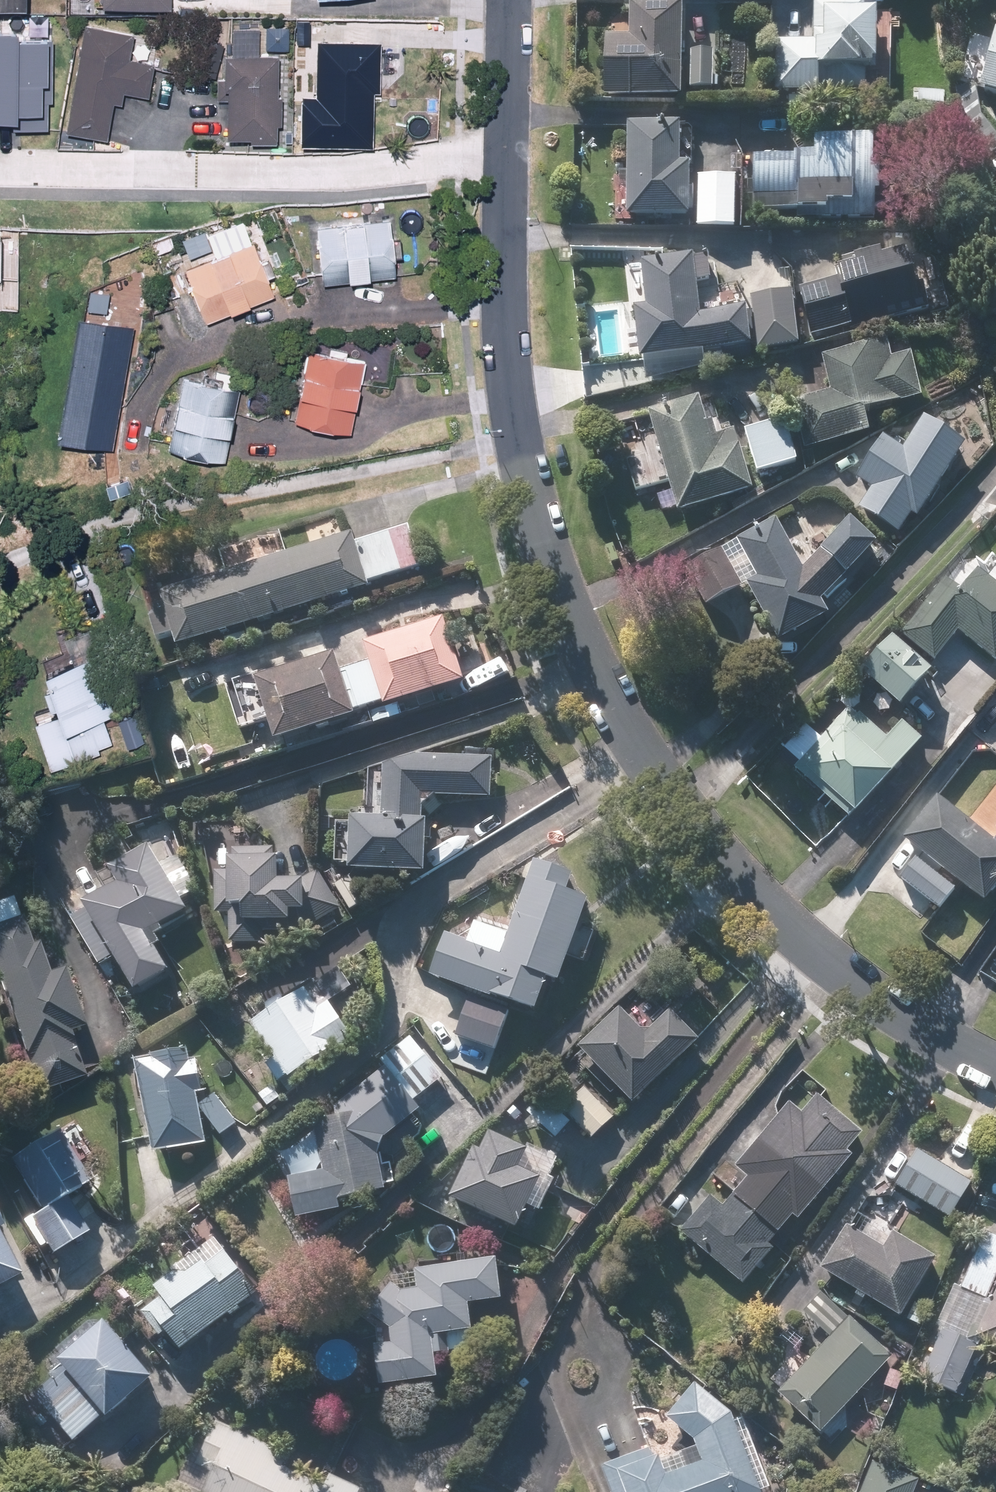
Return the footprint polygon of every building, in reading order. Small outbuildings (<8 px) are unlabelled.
[(22,15),(23,0),(0,0),(0,15),(22,15)] [(97,12),(168,15),(168,0),(98,0),(97,12)] [(772,93),(862,97),(862,76),(867,76),(870,3),(811,0),(809,43),(774,42),(772,93)] [(679,100),(679,89),(681,51),(683,7),(627,5),(626,41),(604,40),(602,97),(679,100)] [(277,61),(254,60),(255,25),(226,24),(224,59),(219,59),(217,105),(222,106),(220,144),(273,146),(277,61)] [(340,25),(339,44),(315,43),(312,112),(290,110),(288,144),(310,145),(310,148),(366,151),(369,98),(377,98),(380,47),(372,46),(373,27),(340,25)] [(130,36),(120,35),(79,29),(64,139),(104,145),(109,105),(120,107),(122,97),(147,100),(152,67),(126,63),(130,36)] [(47,128),(50,39),(0,38),(0,127),(47,128)] [(990,41),(979,89),(952,95),(957,133),(983,163),(995,153),(995,138),(979,116),(995,121),(995,42),(990,41)] [(710,47),(687,45),(684,90),(708,92),(710,47)] [(685,220),(688,166),(675,165),(678,127),(626,124),(620,216),(685,220)] [(863,179),(865,149),(806,146),(805,165),(751,163),(749,213),(867,219),(869,179),(863,179)] [(733,183),(695,181),(693,229),(732,230),(733,183)] [(387,221),(311,223),(313,288),(389,285),(387,221)] [(248,246),(175,276),(197,329),(270,299),(248,246)] [(906,286),(897,251),(830,267),(833,280),(797,289),(810,341),(928,314),(921,283),(906,286)] [(635,362),(704,357),(704,366),(722,365),(721,356),(744,355),(742,312),(694,315),(692,286),(706,285),(705,259),(643,263),(646,310),(632,311),(635,362)] [(755,351),(793,347),(788,296),(749,300),(755,351)] [(817,358),(825,394),(788,403),(799,452),(836,443),(864,437),(859,416),(917,402),(903,339),(817,358)] [(326,350),(324,358),(303,354),(290,427),(346,437),(356,385),(377,387),(378,367),(362,365),(362,349),(345,346),(343,353),(326,350)] [(118,359),(63,351),(45,467),(100,475),(118,359)] [(216,381),(214,391),(178,384),(164,457),(221,467),(234,395),(230,394),(232,384),(216,381)] [(706,441),(693,397),(644,412),(675,518),(750,495),(731,434),(706,441)] [(783,421),(740,432),(752,476),(795,465),(783,421)] [(919,422),(900,452),(878,438),(836,502),(892,539),(906,518),(913,523),(942,479),(961,449),(919,422)] [(682,570),(704,609),(743,590),(767,635),(758,641),(764,652),(772,666),(801,650),(792,636),(826,618),(819,605),(871,548),(846,523),(799,569),(772,520),(682,570)] [(277,533),(205,555),(209,571),(190,577),(188,568),(129,585),(148,644),(166,638),(171,652),(419,575),(404,529),(353,545),(349,534),(284,554),(277,533)] [(986,554),(978,563),(966,553),(942,582),(898,638),(930,664),(955,632),(995,664),(995,663),(995,562),(986,554)] [(270,743),(351,718),(349,713),(378,704),(379,709),(460,685),(441,622),(360,647),(365,663),(335,672),(330,656),(250,680),(270,743)] [(894,646),(866,678),(898,706),(926,673),(894,646)] [(44,718),(26,724),(42,774),(109,752),(99,720),(110,716),(121,749),(141,742),(112,650),(31,676),(44,718)] [(875,733),(848,709),(791,772),(847,823),(921,741),(892,715),(875,733)] [(343,822),(342,829),(331,828),(329,869),(340,869),(340,878),(419,882),(422,825),(418,825),(419,799),(487,802),(489,762),(379,757),(376,824),(343,822)] [(965,822),(934,797),(899,840),(980,906),(995,886),(995,785),(965,822)] [(180,852),(157,865),(146,846),(93,875),(104,895),(77,910),(126,999),(164,977),(150,952),(156,949),(151,941),(158,937),(155,930),(184,914),(177,902),(193,893),(180,852)] [(298,922),(300,888),(273,887),(274,851),(227,849),(227,857),(214,857),(214,874),(210,874),(208,918),(224,919),(223,949),(259,951),(260,938),(284,939),(285,921),(298,922)] [(915,858),(894,881),(931,915),(952,892),(915,858)] [(427,979),(466,993),(449,1039),(492,1055),(509,1009),(531,1017),(542,985),(555,989),(586,901),(563,893),(569,876),(530,862),(496,957),(442,938),(427,979)] [(45,975),(19,903),(0,910),(0,998),(42,1115),(90,1097),(66,1033),(83,1027),(61,969),(45,975)] [(334,970),(281,1005),(277,999),(262,1009),(265,1015),(247,1027),(284,1083),(348,1042),(325,1006),(348,991),(334,970)] [(577,1046),(627,1105),(696,1046),(646,987),(577,1046)] [(383,1196),(381,1186),(394,1187),(423,1163),(408,1145),(425,1132),(412,1119),(417,1115),(409,1105),(441,1080),(408,1039),(377,1064),(380,1067),(323,1111),(272,1157),(291,1179),(283,1181),(289,1213),(291,1224),(336,1215),(334,1205),(383,1196)] [(195,1064),(188,1065),(185,1052),(131,1062),(150,1158),(204,1148),(194,1095),(201,1094),(195,1064)] [(575,1081),(551,1107),(541,1097),(527,1112),(554,1139),(568,1124),(590,1145),(615,1120),(575,1081)] [(798,1117),(786,1107),(733,1169),(747,1181),(721,1210),(708,1199),(676,1234),(738,1288),(769,1252),(763,1247),(789,1217),(795,1222),(850,1158),(845,1152),(859,1135),(815,1097),(798,1117)] [(210,1098),(197,1107),(218,1139),(232,1129),(210,1098)] [(64,1142),(56,1130),(6,1162),(37,1211),(20,1222),(43,1259),(104,1220),(90,1198),(105,1189),(72,1137),(64,1142)] [(511,1234),(522,1213),(533,1219),(546,1194),(534,1188),(537,1183),(514,1171),(524,1153),(486,1133),(474,1157),(469,1155),(446,1200),(511,1234)] [(914,1149),(890,1186),(944,1222),(968,1185),(914,1149)] [(877,1249),(844,1229),(818,1272),(896,1319),(932,1259),(887,1232),(877,1249)] [(982,1349),(995,1355),(995,1240),(975,1231),(933,1327),(911,1374),(961,1399),(982,1349)] [(182,1278),(178,1273),(141,1301),(148,1309),(137,1318),(157,1344),(163,1340),(174,1355),(251,1297),(219,1256),(201,1269),(198,1265),(182,1278)] [(12,1283),(0,1259),(0,1289),(12,1283)] [(412,1291),(393,1277),(364,1313),(387,1332),(388,1347),(367,1349),(371,1390),(436,1384),(432,1337),(466,1334),(463,1310),(502,1306),(498,1267),(413,1275),(412,1291)] [(801,1314),(826,1339),(774,1394),(817,1435),(890,1360),(847,1318),(844,1322),(818,1297),(801,1314)] [(98,1420),(102,1425),(148,1385),(97,1325),(17,1395),(36,1417),(43,1412),(63,1435),(56,1441),(64,1450),(98,1420)] [(650,1450),(597,1470),(605,1491),(767,1491),(769,1491),(752,1448),(743,1451),(730,1419),(692,1386),(663,1423),(690,1442),(693,1449),(655,1463),(650,1450)] [(358,1491),(213,1421),(191,1467),(208,1475),(199,1491),(358,1491)] [(917,1482),(865,1460),(851,1491),(913,1491),(917,1482)]
